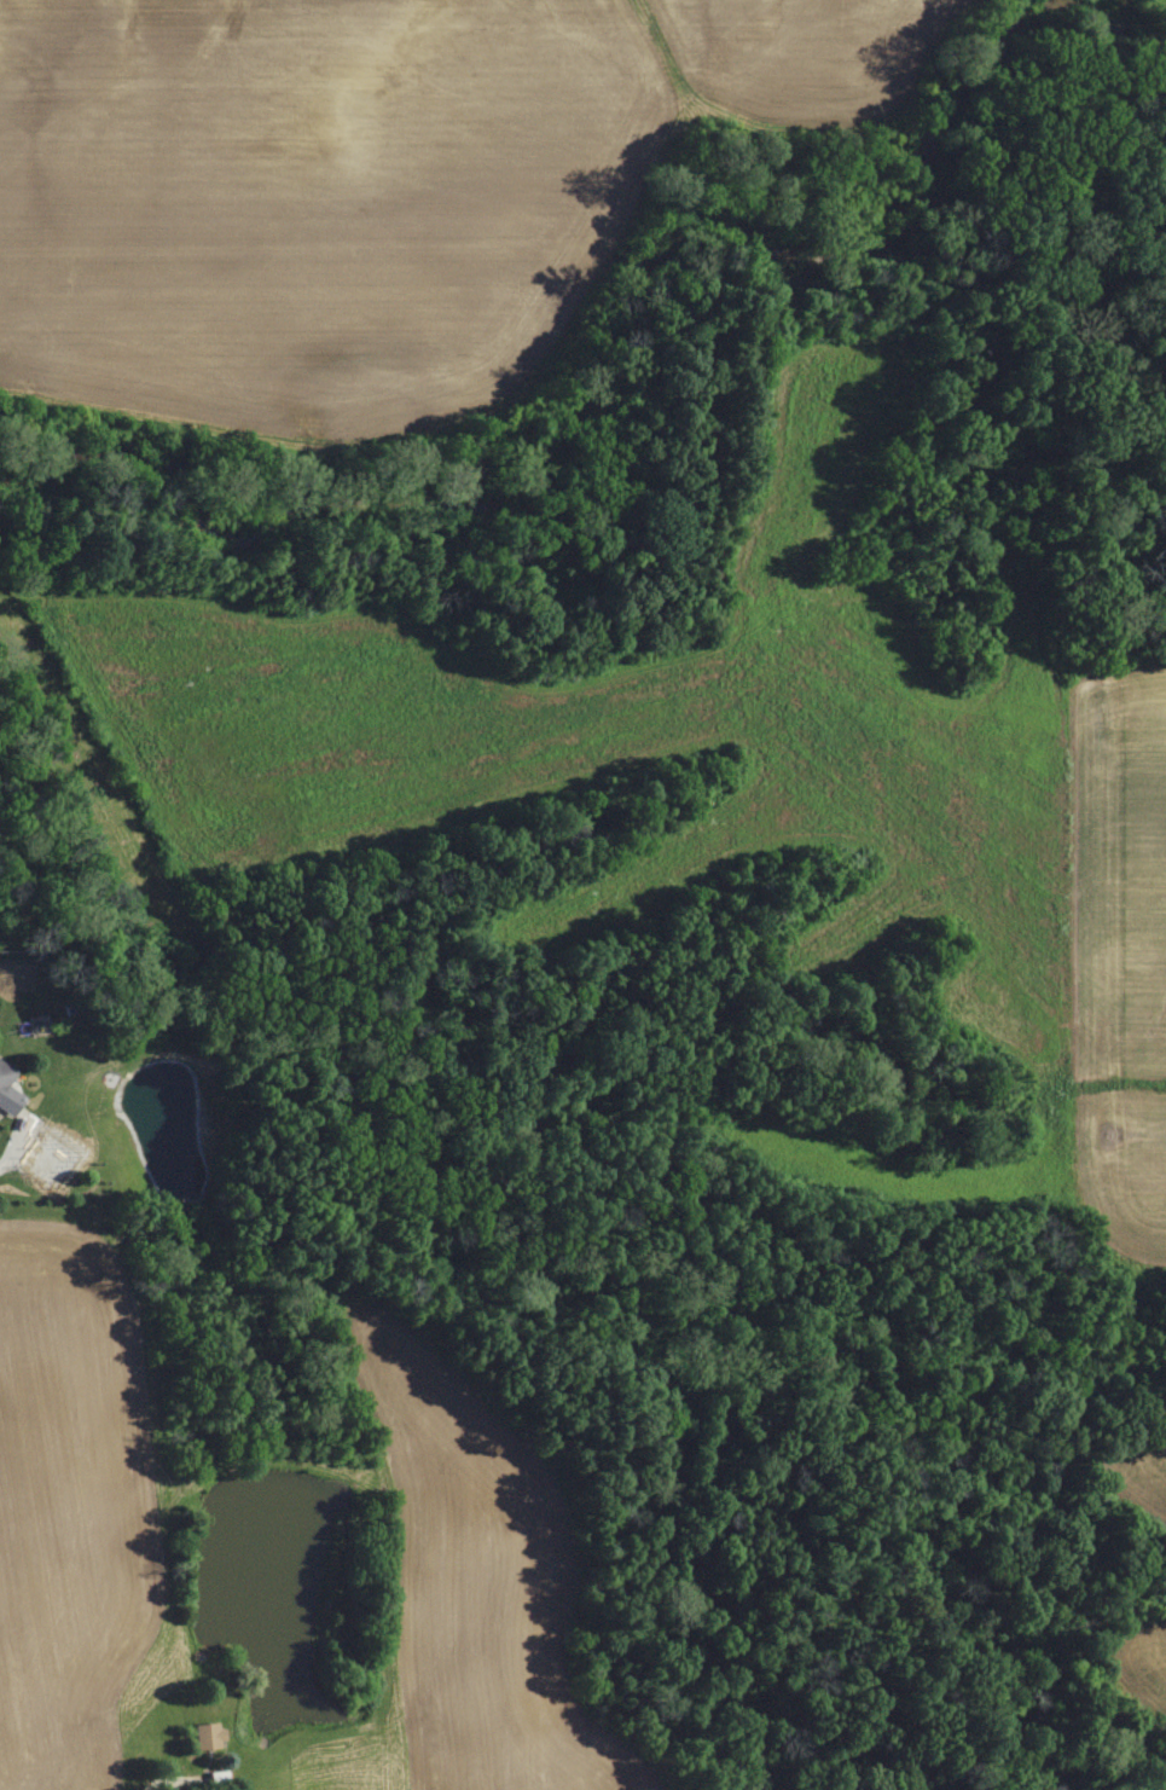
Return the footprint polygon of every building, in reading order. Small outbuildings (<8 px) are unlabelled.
[(0,1064),(0,1112),(9,1118),(22,1098),(5,1088),(15,1073),(0,1064)] [(26,1159),(44,1170),(60,1146),(42,1134),(26,1159)] [(80,1161),(67,1153),(58,1168),(70,1176),(80,1161)] [(220,1747),(216,1722),(191,1726),(195,1751),(220,1747)]
